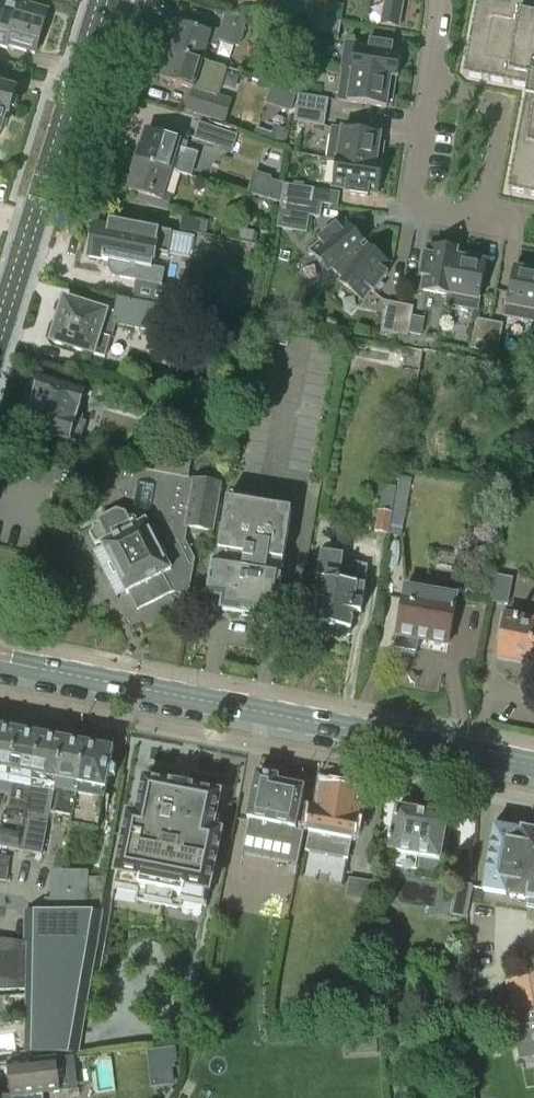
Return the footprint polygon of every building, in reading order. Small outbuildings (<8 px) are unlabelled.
[(6,49),(7,46),(34,55),(47,9),(19,1),(18,4),(5,0),(0,0),(0,47),(6,49)] [(307,25),(311,0),(289,0),(286,21),(307,25)] [(310,18),(324,20),(327,0),(313,0),(310,18)] [(385,1),(381,25),(398,28),(403,0),(380,0),(385,1)] [(498,0),(478,0),(463,76),(527,89),(507,193),(533,198),(533,7),(498,0)] [(171,21),(167,32),(173,34),(168,51),(202,62),(208,45),(215,47),(217,41),(237,47),(240,39),(246,19),(226,13),(220,32),(212,29),(211,33),(171,21)] [(324,20),(310,18),(308,32),(338,37),(341,23),(324,20)] [(342,71),(396,79),(397,79),(402,51),(392,49),(393,45),(370,42),(369,46),(345,42),(340,70),(342,71)] [(168,51),(159,80),(193,90),(223,99),(231,71),(202,62),(168,51)] [(396,79),(342,71),(337,101),(386,109),(387,101),(392,102),(396,79)] [(4,115),(7,116),(15,92),(0,88),(0,130),(4,115)] [(193,90),(187,111),(224,122),(231,101),(223,99),(193,90)] [(298,95),(296,108),(326,113),(328,100),(298,95)] [(326,113),(296,108),(294,122),(324,127),(326,113)] [(194,139),(231,152),(236,136),(199,123),(194,139)] [(254,137),(275,144),(276,142),(278,135),(280,129),(280,128),(275,126),(272,135),(256,129),(254,137)] [(139,147),(135,161),(169,171),(176,148),(185,151),(190,137),(159,128),(157,134),(147,131),(142,147),(139,147)] [(327,160),(336,162),(381,167),(384,144),(379,143),(380,135),(332,128),(327,160)] [(276,140),(285,142),(288,132),(280,129),(278,135),(276,140)] [(169,171),(135,161),(131,175),(133,176),(129,192),(139,195),(137,202),(167,211),(171,197),(162,194),(169,171)] [(382,167),(381,167),(336,162),(332,188),(345,190),(345,194),(368,198),(368,194),(378,195),(382,167)] [(264,200),(270,182),(252,177),(247,195),(264,200)] [(283,185),(281,198),(311,203),(314,189),(283,185)] [(311,203),(281,198),(279,212),(309,216),(311,203)] [(180,231),(204,236),(207,223),(183,218),(180,231)] [(168,254),(171,233),(109,222),(108,229),(95,226),(89,257),(109,261),(107,269),(113,278),(121,279),(121,278),(160,286),(163,270),(151,268),(154,251),(168,254)] [(320,243),(309,252),(328,274),(332,271),(337,276),(360,250),(359,248),(364,244),(345,222),(338,228),(335,225),(318,240),(320,243)] [(420,291),(447,296),(457,252),(457,251),(429,245),(428,255),(424,254),(419,277),(423,278),(420,291)] [(360,250),(337,276),(342,281),(339,285),(362,302),(371,291),(374,293),(388,275),(384,272),(390,265),(367,248),(362,252),(360,250)] [(457,252),(447,296),(445,305),(477,312),(487,263),(479,262),(480,256),(457,252)] [(533,322),(533,267),(522,264),(521,270),(513,268),(504,317),(533,322)] [(158,290),(155,307),(182,312),(194,315),(197,297),(158,290)] [(182,312),(155,307),(117,300),(114,313),(105,311),(105,313),(64,301),(56,325),(53,327),(50,335),(52,339),(51,343),(104,359),(110,339),(111,339),(115,325),(159,333),(158,342),(175,345),(176,336),(177,337),(182,312)] [(380,332),(394,335),(400,305),(386,302),(380,332)] [(400,305),(394,335),(407,337),(413,307),(400,305)] [(470,349),(484,352),(489,322),(476,319),(470,349)] [(489,322),(484,352),(497,355),(503,324),(489,322)] [(35,396),(31,409),(27,411),(24,420),(26,424),(25,427),(68,441),(69,440),(80,443),(86,423),(81,422),(83,417),(76,415),(84,391),(40,378),(40,381),(35,383),(33,392),(35,396)] [(158,454),(154,474),(186,481),(190,460),(158,454)] [(102,506),(101,513),(105,520),(92,527),(93,529),(89,535),(94,545),(101,545),(127,595),(129,594),(137,611),(171,594),(172,593),(187,596),(192,569),(195,560),(184,541),(187,528),(213,532),(221,487),(186,481),(154,474),(109,466),(102,505),(102,506)] [(375,532),(388,534),(396,489),(383,487),(375,532)] [(243,614),(243,615),(254,616),(272,619),(275,620),(275,617),(274,617),(281,575),(279,575),(281,563),(283,563),(291,511),(226,501),(218,553),(220,553),(218,565),(213,565),(208,597),(224,599),(222,609),(222,612),(224,612),(224,611),(243,614)] [(388,534),(400,537),(406,505),(394,503),(388,534)] [(318,581),(319,581),(311,629),(315,634),(344,639),(349,635),(352,613),(360,615),(365,587),(364,586),(367,566),(341,562),(342,558),(322,555),(321,558),(317,561),(316,567),(320,571),(318,581)] [(397,636),(394,649),(415,653),(418,639),(448,645),(457,597),(414,589),(416,576),(401,573),(398,588),(404,589),(396,635),(397,636)] [(490,602),(507,605),(512,579),(495,576),(490,602)] [(503,616),(500,629),(503,629),(497,657),(533,664),(533,623),(503,616)] [(13,785),(6,819),(1,818),(0,825),(0,849),(42,856),(49,813),(63,741),(0,729),(0,782),(13,785)] [(86,745),(63,741),(49,813),(72,817),(86,745)] [(86,745),(72,817),(70,826),(98,831),(107,779),(114,777),(115,770),(110,766),(113,750),(86,745)] [(249,822),(242,856),(296,867),(305,827),(296,825),(303,790),(276,784),(277,780),(256,776),(247,821),(249,822)] [(140,880),(138,889),(183,898),(184,889),(208,894),(220,834),(211,833),(219,796),(193,791),(193,789),(170,784),(169,786),(144,781),(136,818),(128,816),(116,875),(140,880)] [(308,834),(304,852),(347,860),(351,842),(355,818),(354,818),(359,795),(321,788),(317,811),(312,810),(307,834),(308,834)] [(388,837),(388,843),(390,843),(388,852),(418,857),(416,869),(433,872),(434,860),(440,861),(447,818),(396,809),(391,838),(388,837)] [(483,892),(510,897),(510,898),(533,903),(533,832),(521,830),(521,832),(494,828),(483,892)] [(54,865),(63,867),(65,854),(56,852),(54,865)] [(6,882),(9,858),(0,857),(0,881),(6,882)] [(26,990),(25,1043),(76,1044),(99,913),(86,913),(88,872),(51,871),(49,913),(50,913),(50,925),(26,925),(26,944),(0,940),(0,991),(26,990)] [(349,878),(346,896),(367,900),(370,882),(349,878)] [(451,915),(467,918),(472,887),(457,884),(451,915)] [(506,982),(509,995),(531,990),(529,977),(506,982)] [(512,1015),(515,1035),(533,1031),(533,1011),(512,1015)] [(491,1036),(492,1045),(504,1044),(503,1034),(491,1036)] [(150,1063),(172,1060),(179,1059),(177,1044),(148,1047),(150,1063)] [(42,1094),(59,1092),(55,1060),(8,1065),(11,1096),(11,1097),(43,1097),(42,1094)]
